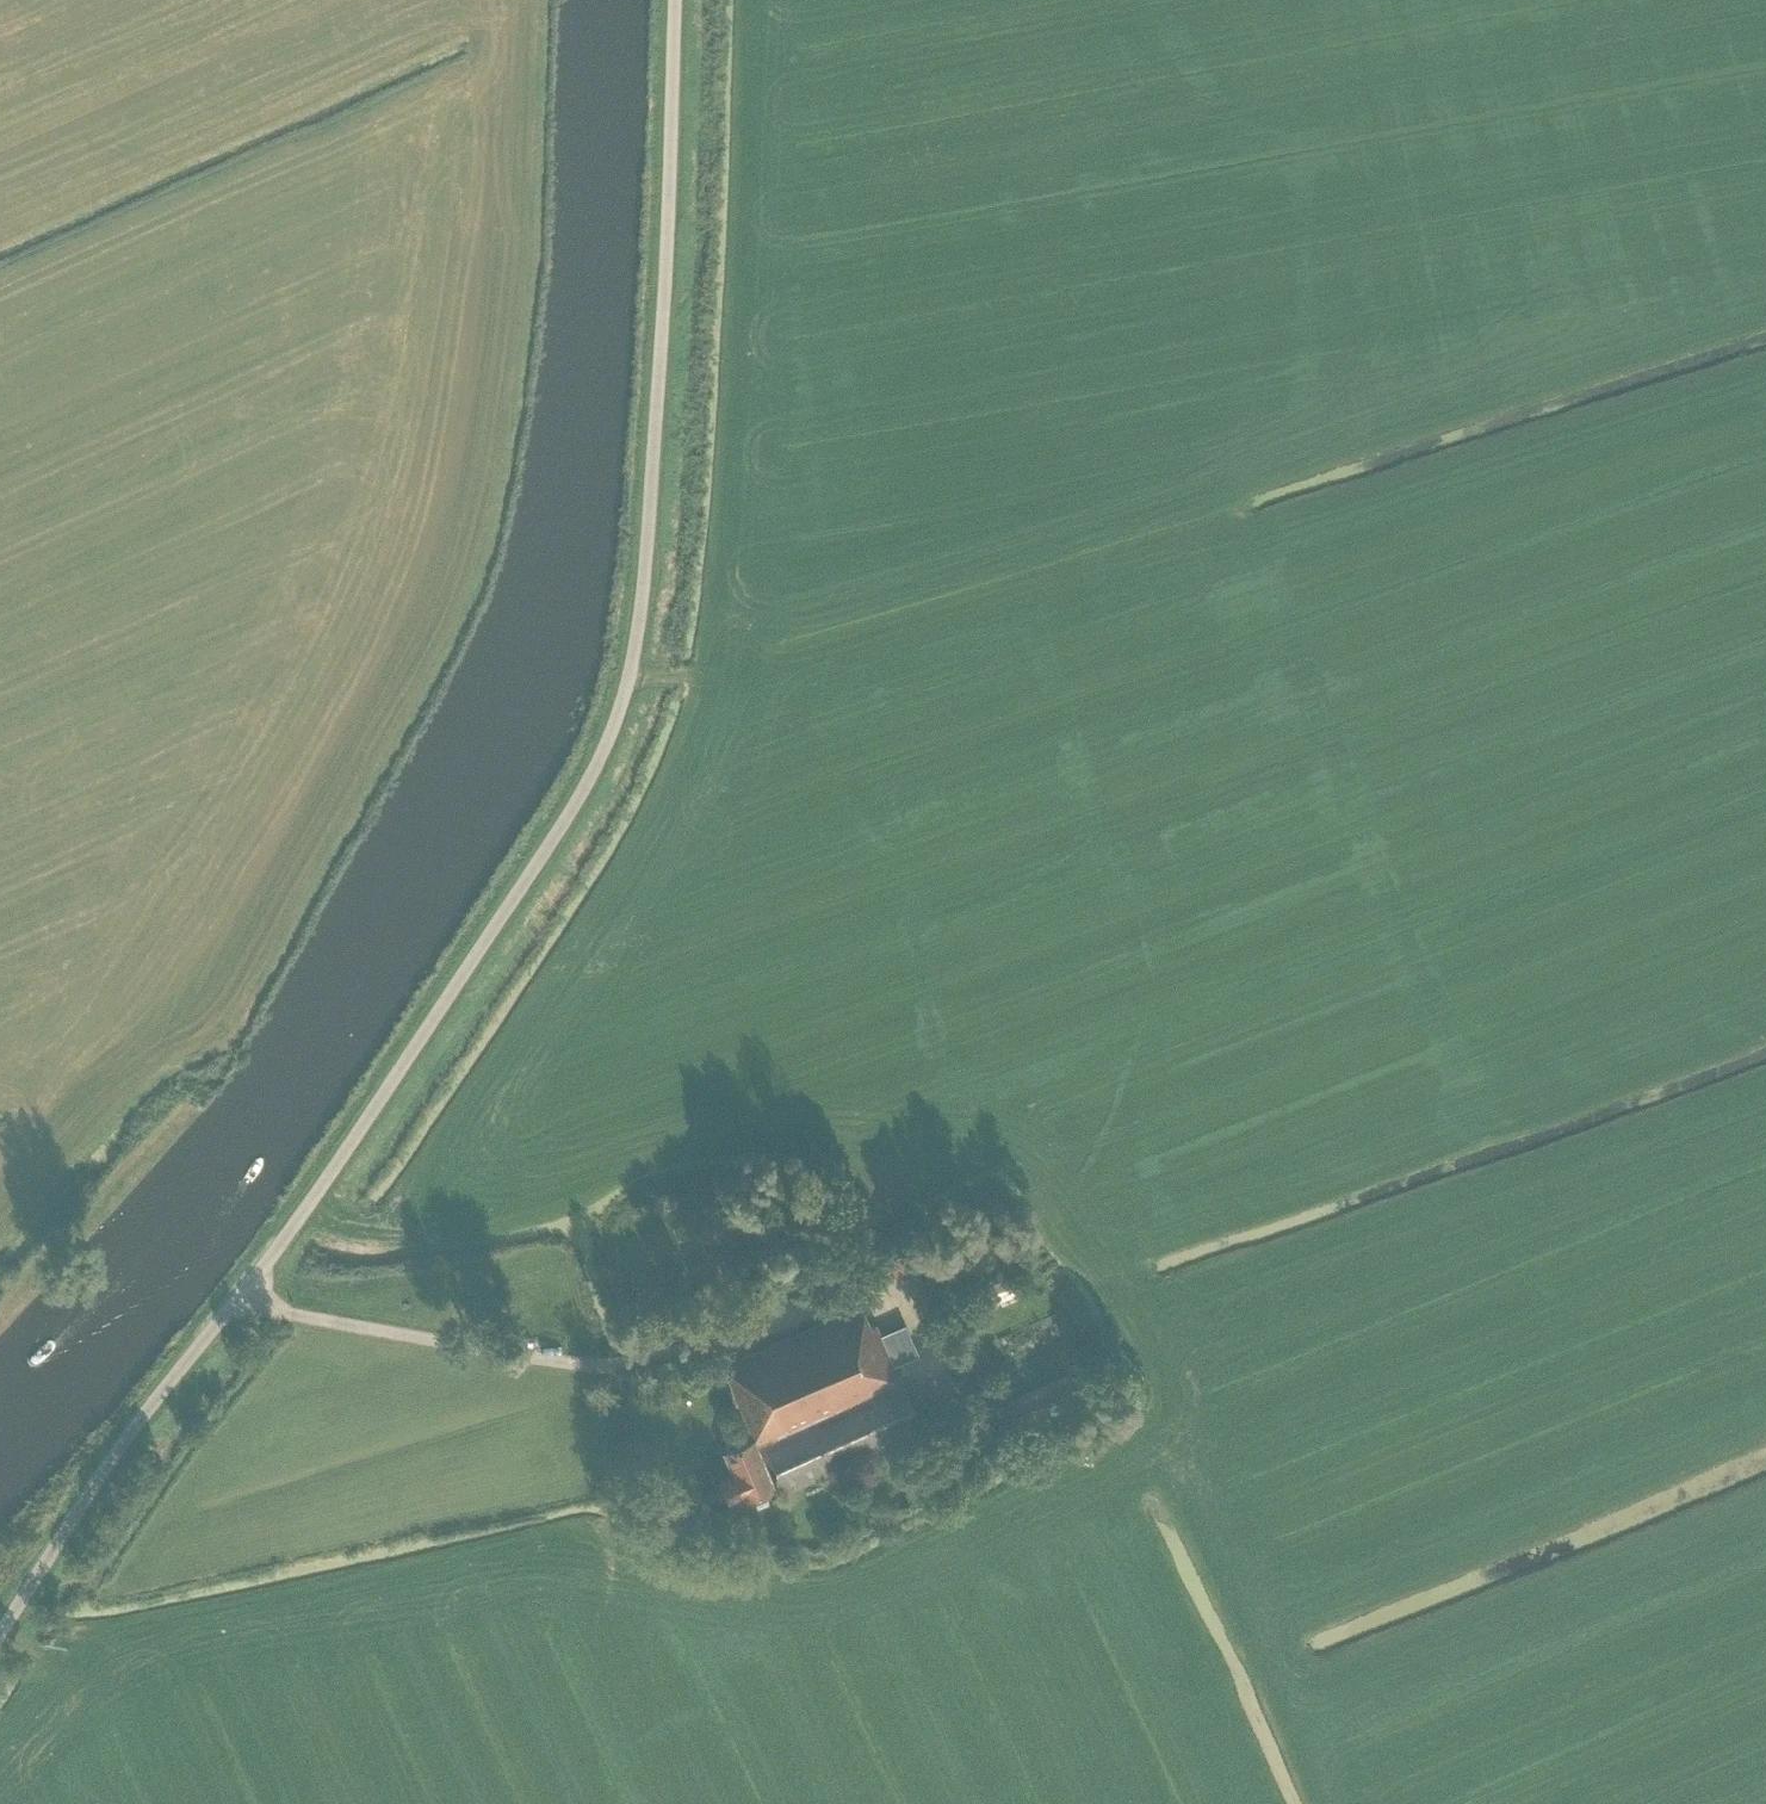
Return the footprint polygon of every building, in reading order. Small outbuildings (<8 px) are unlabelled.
[(1003,1272),(989,1277),(991,1282),(987,1284),(993,1301),(999,1299),(1001,1305),(1018,1298),(1020,1290),(1013,1272),(1010,1274),(1003,1272)] [(871,1327),(861,1305),(724,1364),(753,1438),(723,1450),(732,1472),(719,1477),(727,1499),(741,1494),(743,1499),(772,1486),(775,1494),(921,1432),(876,1325),(871,1327)]
